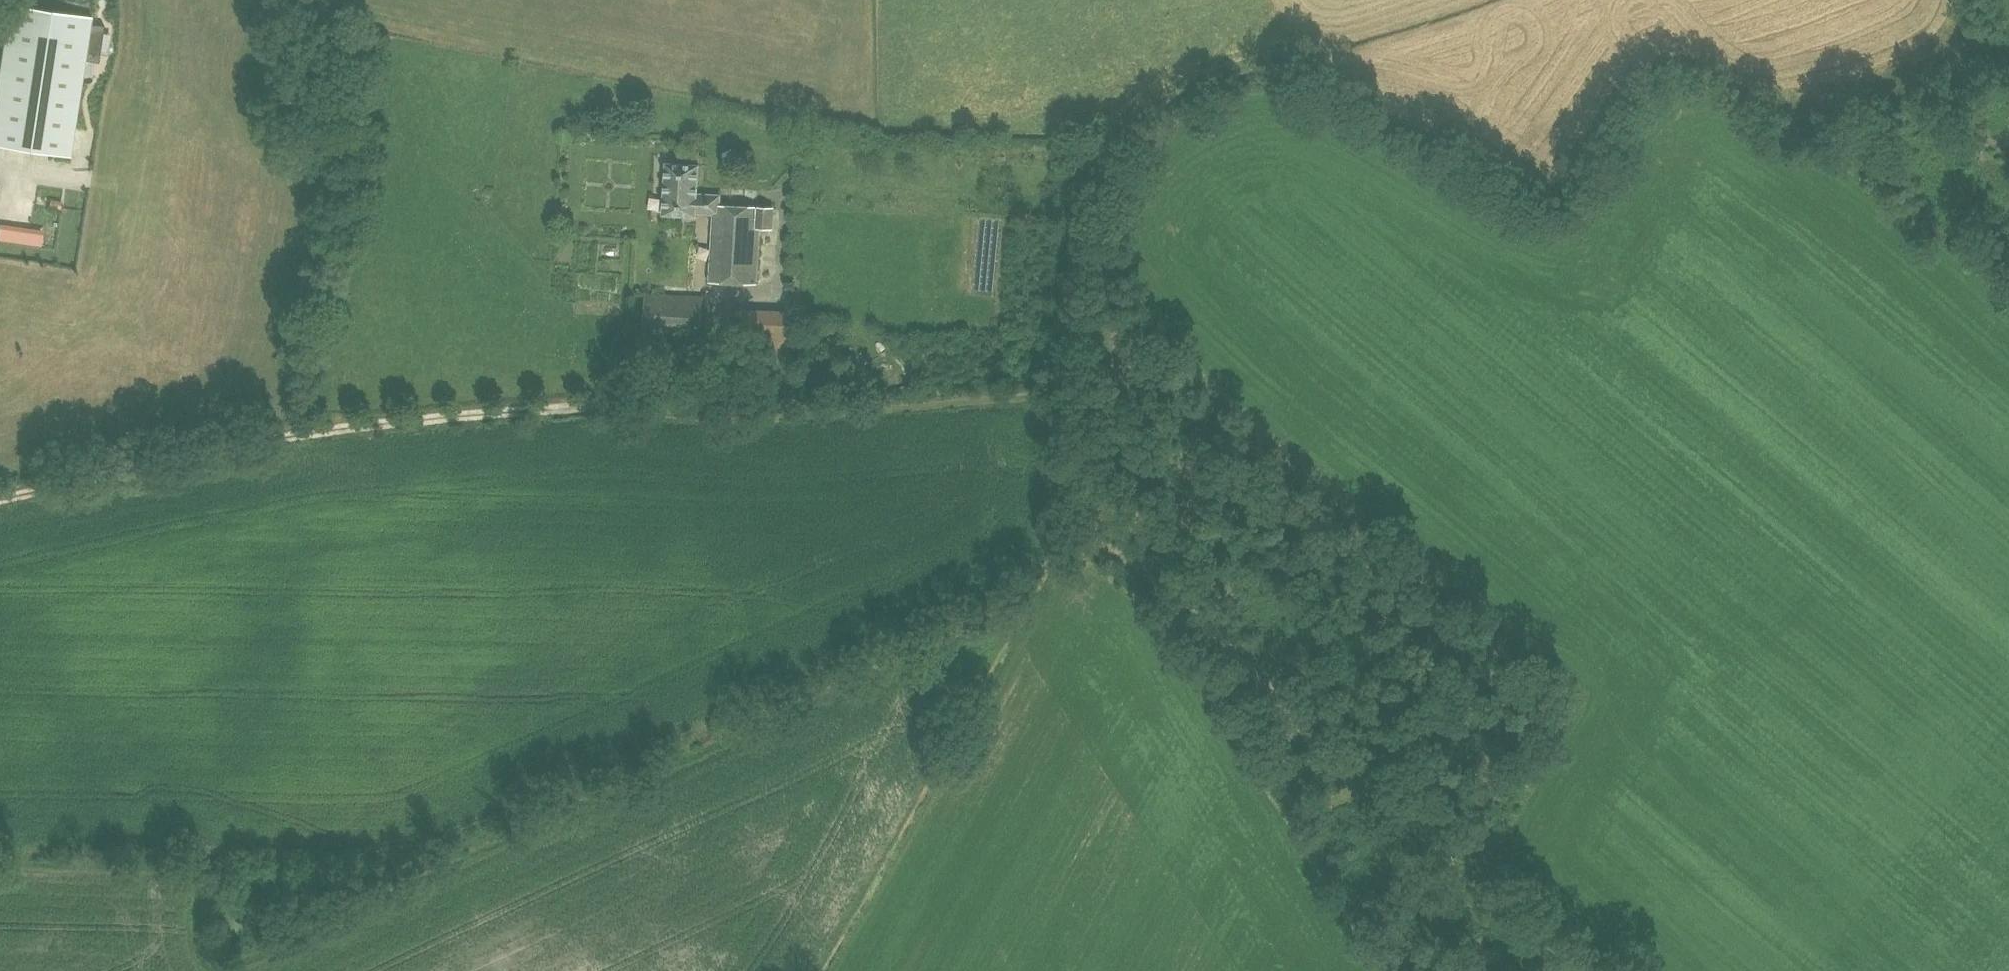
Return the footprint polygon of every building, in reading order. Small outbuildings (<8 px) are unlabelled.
[(0,75),(0,146),(70,156),(92,16),(11,4),(0,75)] [(719,205),(720,195),(697,193),(698,166),(699,166),(699,164),(697,164),(667,162),(665,162),(665,163),(666,164),(663,212),(662,212),(662,214),(664,214),(694,216),(696,216),(696,214),(695,214),(695,212),(713,213),(710,281),(756,283),(759,227),(772,228),(773,207),(719,205)] [(646,293),(644,331),(701,335),(703,296),(646,293)] [(788,319),(738,317),(737,344),(787,347),(788,319)]
